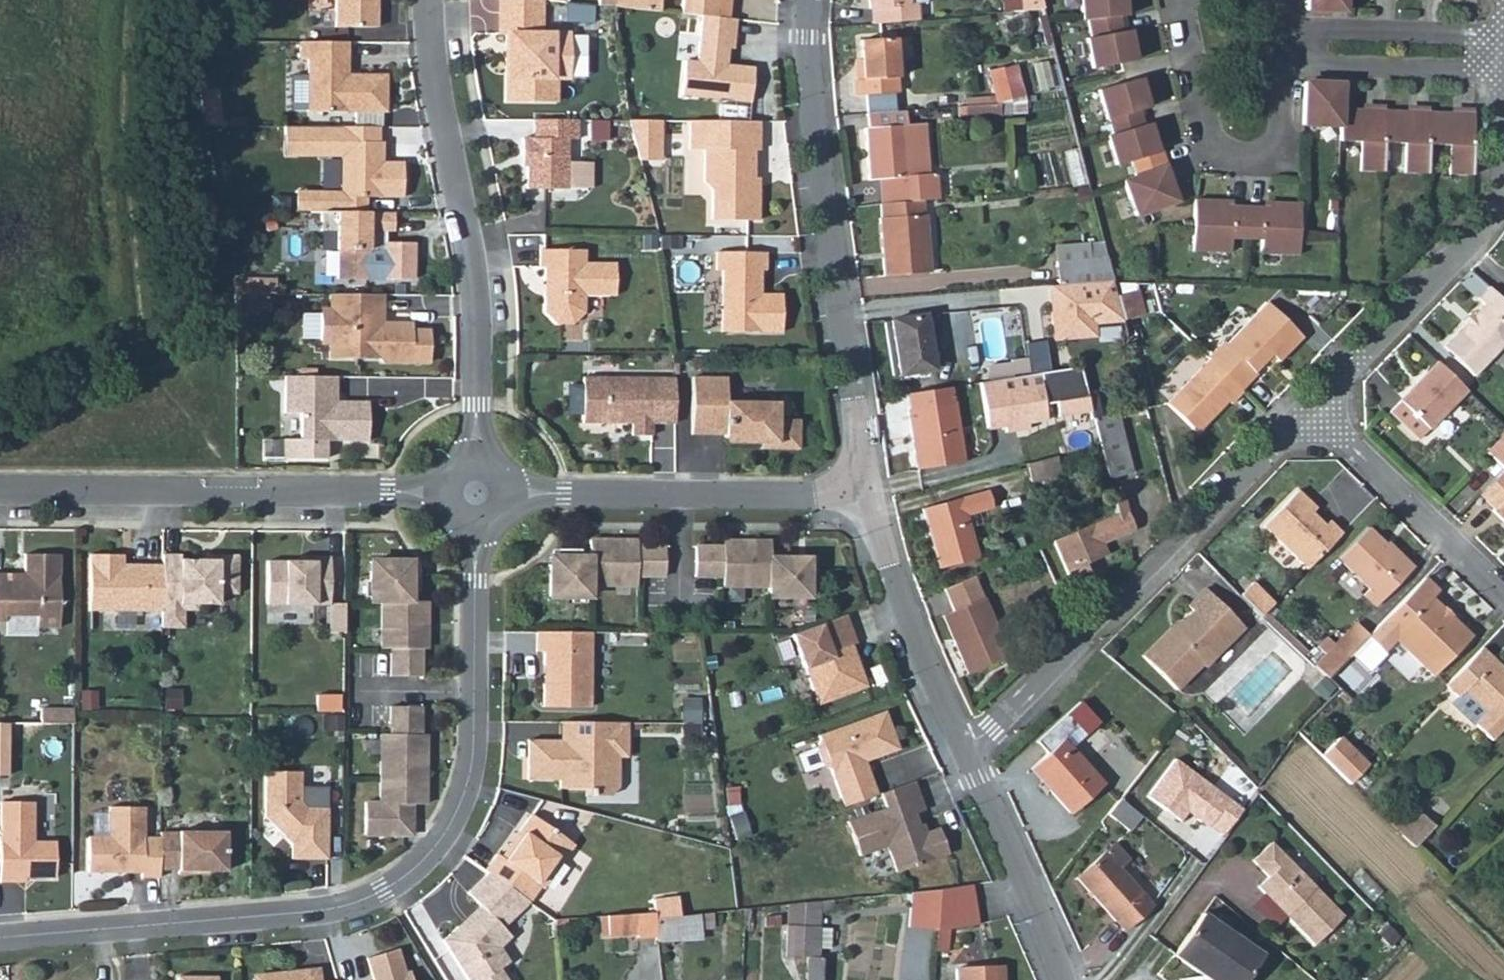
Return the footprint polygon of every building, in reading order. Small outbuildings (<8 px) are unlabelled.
[(334,28),(376,28),(376,0),(335,0),(334,28)] [(534,0),(500,0),(499,35),(506,35),(506,45),(510,49),(510,55),(506,55),(506,103),(556,104),(556,79),(570,80),(570,35),(541,34),(542,1),(534,0)] [(644,11),(645,0),(615,0),(613,8),(644,11)] [(659,13),(660,0),(645,0),(644,11),(659,13)] [(684,15),(704,17),(731,20),(733,0),(685,0),(684,15)] [(919,20),(916,3),(911,3),(910,0),(870,0),(871,7),(875,7),(877,23),(919,20)] [(1025,11),(1044,10),(1041,0),(1022,0),(1025,11)] [(1082,20),(1088,19),(1092,36),(1087,37),(1092,68),(1131,60),(1135,58),(1128,30),(1123,31),(1119,16),(1124,15),(1122,0),(1080,0),(1082,20)] [(1306,10),(1342,11),(1342,0),(1306,0),(1306,10)] [(594,17),(594,2),(568,2),(567,17),(594,17)] [(756,69),(728,66),(729,60),(730,50),(735,50),(738,21),(731,20),(704,17),(699,63),(687,62),(683,97),(752,104),(756,69)] [(862,79),(856,79),(856,94),(898,92),(895,39),(860,41),(862,61),(862,79)] [(346,43),(299,43),(299,60),(306,60),(306,113),(385,113),(385,76),(346,76),(337,75),(337,61),(346,61),(346,43)] [(346,76),(346,61),(337,61),(337,75),(346,76)] [(996,96),(985,97),(986,103),(999,102),(1010,102),(1001,68),(989,71),(996,96)] [(1135,81),(1099,93),(1108,122),(1111,121),(1116,134),(1110,136),(1120,164),(1131,161),(1137,176),(1124,182),(1138,215),(1176,200),(1164,167),(1167,165),(1162,150),(1160,150),(1151,122),(1146,124),(1142,111),(1149,108),(1141,83),(1135,81)] [(1066,98),(1062,82),(1056,83),(1057,98),(1066,98)] [(1447,174),(1468,175),(1471,112),(1338,107),(1338,83),(1302,82),(1301,125),(1337,126),(1337,141),(1358,142),(1358,170),(1379,172),(1380,143),(1403,143),(1402,172),(1425,173),(1426,143),(1448,144),(1447,174)] [(218,90),(200,92),(203,119),(221,117),(218,90)] [(986,103),(987,120),(1000,120),(999,102),(986,103)] [(986,103),(976,103),(977,120),(987,120),(986,103)] [(522,167),(527,167),(527,190),(568,190),(568,188),(568,163),(568,141),(578,141),(578,121),(534,121),(534,139),(523,139),(522,167)] [(628,121),(635,150),(663,150),(663,122),(628,121)] [(761,123),(691,122),(691,146),(706,146),(705,178),(713,186),(713,216),(760,216),(760,186),(755,186),(755,179),(756,152),(761,151),(761,123)] [(895,201),(924,198),(935,198),(939,197),(936,174),(926,174),(922,125),(865,129),(869,179),(879,178),(893,177),(895,201)] [(340,128),(283,127),(283,157),(300,157),(340,158),(340,143),(340,128)] [(377,128),(340,128),(340,143),(377,143),(377,128)] [(377,143),(340,143),(340,158),(339,194),(339,198),(365,198),(401,198),(401,163),(381,163),(377,163),(377,143)] [(638,161),(663,162),(663,150),(635,150),(638,161)] [(568,163),(568,188),(593,188),(593,163),(568,163)] [(879,178),(880,202),(895,201),(893,177),(879,178)] [(319,213),(365,213),(365,198),(339,198),(339,194),(296,193),(296,212),(319,213)] [(895,201),(880,202),(886,274),(930,271),(924,198),(895,201)] [(1225,201),(1194,200),(1194,230),(1191,230),(1190,250),(1231,251),(1232,239),(1261,239),(1260,253),(1297,254),(1298,203),(1266,202),(1266,206),(1225,205),(1225,201)] [(335,280),(415,281),(415,244),(385,244),(385,232),(392,232),(392,213),(365,213),(319,213),(319,232),(335,232),(335,280)] [(1113,282),(1103,242),(1089,243),(1053,247),(1060,285),(1113,282)] [(584,251),(539,251),(539,269),(544,269),(544,281),(548,282),(548,292),(544,297),(543,313),(555,325),(572,325),(583,314),(583,296),(606,297),(615,297),(615,265),(584,265),(584,251)] [(716,254),(716,272),(723,272),(722,289),(722,307),(722,334),(782,334),(782,296),(760,296),(756,296),(756,289),(760,284),(761,272),(765,272),(766,254),(716,254)] [(1050,286),(1056,342),(1101,338),(1099,326),(1127,325),(1122,317),(1116,292),(1113,282),(1060,285),(1050,286)] [(1116,292),(1135,288),(1134,282),(1113,282),(1116,292)] [(1122,317),(1141,312),(1135,288),(1116,292),(1122,317)] [(1488,288),(1478,298),(1484,304),(1472,316),(1464,324),(1442,346),(1473,375),(1503,343),(1503,303),(1488,288)] [(722,307),(722,289),(705,289),(705,307),(722,307)] [(266,295),(234,294),(235,312),(266,312),(266,295)] [(370,315),(381,315),(381,296),(329,295),(329,310),(324,310),(319,315),(319,340),(323,345),(328,345),(328,360),(378,360),(381,363),(428,363),(428,331),(411,331),(411,324),(382,324),(381,326),(379,326),(376,329),(370,323),(370,315)] [(606,297),(583,296),(583,314),(606,314),(606,297)] [(1222,340),(1206,357),(1208,359),(1239,390),(1255,372),(1254,370),(1270,354),(1277,361),(1300,336),(1265,302),(1227,343),(1222,340)] [(934,369),(926,313),(890,319),(899,375),(934,369)] [(1464,324),(1472,316),(1468,313),(1460,321),(1464,324)] [(381,315),(370,315),(370,323),(376,329),(379,326),(381,326),(382,324),(381,324),(381,315)] [(1030,342),(1031,358),(1032,377),(1052,373),(1049,341),(1030,342)] [(992,368),(993,385),(1032,377),(1031,358),(1013,361),(1014,364),(992,368)] [(1229,405),(1241,392),(1239,390),(1208,359),(1165,403),(1194,433),(1225,401),(1229,405)] [(655,360),(655,376),(674,376),(674,360),(655,360)] [(1464,391),(1435,363),(1388,412),(1417,440),(1464,391)] [(1087,410),(1084,393),(1079,368),(1052,373),(1032,377),(993,385),(990,386),(999,430),(1008,428),(1009,435),(1036,429),(1035,426),(1051,423),(1047,402),(1063,398),(1066,414),(1087,410)] [(330,395),(335,395),(335,378),(284,377),(284,414),(300,415),(299,441),(367,442),(367,403),(335,402),(330,402),(330,395)] [(725,378),(691,378),(691,436),(724,436),(724,437),(731,444),(760,444),(775,444),(775,449),(798,449),(798,420),(776,420),(776,403),(725,403),(725,378)] [(631,438),(651,437),(650,427),(652,380),(582,380),(582,425),(631,425),(631,438)] [(675,381),(652,380),(650,427),(674,427),(675,381)] [(928,401),(953,398),(952,387),(927,389),(928,401)] [(1117,412),(1101,416),(1095,391),(1084,393),(1087,410),(1109,478),(1133,472),(1120,421),(1117,412)] [(963,461),(955,402),(908,409),(916,467),(963,461)] [(1146,413),(1144,404),(1117,412),(1120,421),(1146,413)] [(1489,459),(1501,471),(1503,467),(1503,443),(1489,459)] [(1055,455),(1027,463),(1031,481),(1059,473),(1055,455)] [(1478,495),(1491,508),(1503,494),(1503,467),(1501,471),(1478,495)] [(1076,488),(1067,486),(1063,495),(1070,501),(1079,498),(1076,488)] [(1309,567),(1344,531),(1331,518),(1326,522),(1314,510),(1310,506),(1313,502),(1299,488),(1265,524),(1309,567)] [(977,555),(970,526),(967,515),(980,511),(991,508),(988,490),(922,508),(938,566),(977,555)] [(1124,494),(1114,496),(1119,513),(1055,540),(1071,578),(1089,571),(1086,563),(1108,554),(1104,543),(1134,530),(1136,526),(1128,510),(1124,494)] [(1491,508),(1489,509),(1503,523),(1503,494),(1491,508)] [(1318,506),(1313,502),(1310,506),(1314,510),(1318,506)] [(967,515),(970,526),(983,522),(980,511),(967,515)] [(1400,557),(1368,527),(1340,557),(1371,586),(1366,593),(1378,604),(1415,566),(1402,555),(1400,557)] [(693,548),(693,578),(721,578),(721,588),(767,589),(767,600),(808,601),(808,570),(799,570),(799,561),(770,560),(770,542),(748,542),(748,548),(722,548),(693,548)] [(664,551),(636,551),(636,545),(588,544),(588,555),(588,562),(555,562),(555,570),(548,570),(548,601),(587,602),(587,590),(635,590),(635,581),(663,581),(664,551)] [(548,554),(548,570),(555,570),(555,562),(588,562),(588,555),(548,554)] [(15,575),(0,575),(0,623),(4,623),(4,617),(35,617),(35,628),(58,628),(59,555),(24,555),(23,575),(23,579),(19,579),(15,575)] [(161,612),(161,566),(121,566),(121,556),(88,556),(88,612),(161,612)] [(161,566),(161,612),(183,612),(201,612),(201,605),(221,606),(221,595),(240,595),(241,557),(220,557),(220,561),(200,561),(179,561),(179,556),(161,556),(161,566)] [(328,634),(343,634),(343,605),(328,605),(328,558),(312,558),(312,563),(300,563),(266,563),(265,606),(328,606),(328,634)] [(799,570),(808,570),(808,561),(799,561),(799,570)] [(420,651),(427,651),(428,603),(409,603),(409,593),(409,570),(400,570),(400,563),(367,562),(367,604),(379,604),(378,651),(388,651),(388,680),(420,680),(420,651)] [(409,593),(413,593),(413,563),(400,563),(400,570),(409,570),(409,593)] [(973,574),(944,586),(955,611),(943,616),(967,672),(1007,655),(973,574)] [(1439,589),(1426,576),(1382,621),(1435,674),(1472,635),(1452,615),(1454,612),(1447,605),(1444,608),(1433,596),(1439,589)] [(1242,595),(1263,614),(1275,601),(1253,582),(1242,595)] [(1193,612),(1179,625),(1176,622),(1142,657),(1177,691),(1201,667),(1203,669),(1243,628),(1204,589),(1187,606),(1193,612)] [(183,629),(183,612),(161,612),(161,629),(183,629)] [(845,615),(790,635),(816,705),(866,687),(851,646),(856,645),(845,615)] [(35,617),(4,617),(4,623),(4,637),(35,638),(35,628),(35,617)] [(1337,643),(1349,656),(1368,635),(1357,623),(1337,643)] [(590,633),(535,633),(535,653),(543,653),(543,665),(546,669),(547,677),(542,677),(542,708),(589,708),(590,633)] [(1337,643),(1316,665),(1328,677),(1349,656),(1337,643)] [(1482,646),(1446,683),(1458,694),(1456,703),(1493,739),(1503,727),(1503,673),(1491,661),(1495,658),(1482,646)] [(1503,673),(1503,667),(1495,658),(1491,661),(1503,673)] [(282,699),(293,699),(294,687),(282,687),(282,699)] [(80,711),(96,711),(96,693),(80,693),(80,711)] [(164,714),(180,714),(180,693),(164,693),(164,714)] [(681,700),(681,724),(698,724),(699,700),(681,700)] [(323,714),(339,714),(339,701),(323,701),(323,714)] [(1051,781),(1045,786),(1069,814),(1103,783),(1071,745),(1097,722),(1079,702),(1036,740),(1045,752),(1034,762),(1051,781)] [(379,779),(424,779),(425,763),(419,763),(419,737),(419,709),(389,709),(389,736),(379,736),(379,742),(379,756),(379,779)] [(40,725),(72,725),(72,710),(40,710),(40,725)] [(843,808),(876,796),(869,775),(866,776),(862,767),(864,762),(898,750),(884,713),(818,737),(819,741),(816,749),(822,767),(830,770),(843,808)] [(341,717),(326,717),(323,717),(323,732),(341,732),(341,717)] [(567,755),(559,742),(527,741),(527,781),(559,781),(559,790),(588,790),(588,797),(609,797),(618,788),(618,758),(626,758),(627,724),(574,723),(574,751),(567,755)] [(574,723),(560,723),(559,742),(567,755),(574,751),(574,723)] [(1130,734),(1122,727),(1117,732),(1124,740),(1130,734)] [(1322,754),(1351,782),(1371,761),(1342,733),(1322,754)] [(379,756),(379,742),(361,742),(360,756),(379,756)] [(1141,797),(1174,821),(1180,812),(1217,839),(1240,808),(1171,757),(1141,797)] [(1029,767),(1045,786),(1051,781),(1034,762),(1029,767)] [(264,817),(290,844),(290,860),(326,860),(326,809),(305,809),(299,803),(299,787),(300,772),(264,772),(264,817)] [(424,779),(379,779),(379,805),(364,805),(363,837),(402,838),(403,822),(411,822),(411,807),(424,807),(424,779)] [(938,829),(925,833),(922,825),(919,826),(914,815),(924,811),(913,782),(880,794),(885,808),(847,822),(859,857),(886,847),(896,873),(948,855),(938,829)] [(327,788),(299,787),(299,803),(305,809),(326,809),(327,788)] [(726,789),(727,807),(739,806),(737,788),(726,789)] [(1401,831),(1422,809),(1410,798),(1388,819),(1401,831)] [(1117,799),(1107,813),(1128,828),(1139,814),(1117,799)] [(18,876),(26,877),(56,877),(56,841),(34,841),(34,801),(2,801),(2,841),(1,841),(1,881),(18,881),(18,876)] [(727,807),(725,808),(736,840),(750,835),(740,806),(739,806),(727,807)] [(87,838),(87,873),(131,873),(131,869),(140,869),(140,873),(140,878),(158,878),(158,870),(159,838),(143,838),(143,808),(108,808),(108,815),(108,838),(91,838),(87,838)] [(1414,845),(1436,822),(1422,809),(1401,831),(1414,845)] [(91,838),(108,838),(108,815),(91,815),(91,838)] [(487,874),(469,892),(481,907),(469,918),(471,920),(461,929),(457,925),(442,939),(466,979),(504,979),(497,969),(507,963),(498,948),(510,937),(501,927),(528,903),(540,886),(536,884),(555,857),(561,861),(572,845),(529,815),(499,858),(495,855),(484,872),(487,874)] [(403,822),(402,838),(411,838),(411,822),(403,822)] [(207,875),(207,872),(223,872),(224,833),(177,832),(177,834),(159,833),(159,838),(158,870),(177,870),(177,874),(207,875)] [(1129,858),(1114,842),(1076,876),(1122,929),(1151,903),(1119,866),(1129,858)] [(1341,916),(1271,845),(1253,862),(1269,878),(1258,889),(1313,944),(1341,916)] [(540,886),(542,888),(561,861),(555,857),(536,884),(540,886)] [(976,923),(969,885),(938,889),(934,929),(947,928),(976,923)] [(910,926),(934,929),(938,889),(913,891),(910,926)] [(650,900),(651,912),(654,919),(678,916),(676,896),(650,900)] [(818,900),(801,902),(800,926),(817,926),(818,900)] [(654,935),(654,919),(651,912),(606,915),(608,934),(635,931),(635,937),(654,935)] [(710,912),(704,913),(698,913),(699,928),(711,927),(710,912)] [(1171,954),(1208,979),(1239,979),(1259,952),(1202,912),(1171,954)] [(699,928),(698,913),(678,916),(654,919),(654,935),(655,940),(699,939),(699,928)] [(600,935),(608,934),(606,915),(598,916),(600,935)] [(469,918),(468,916),(457,925),(461,929),(471,920),(469,918)] [(800,957),(800,926),(783,926),(783,957),(800,957)] [(800,957),(803,957),(816,957),(817,926),(800,926),(800,957)] [(945,952),(947,928),(934,929),(933,952),(945,952)] [(408,972),(403,973),(396,950),(365,959),(372,979),(410,979),(408,972)] [(821,958),(816,957),(803,957),(802,979),(820,979),(821,958)] [(954,970),(955,979),(1003,979),(1002,967),(954,970)] [(317,970),(298,972),(298,978),(278,979),(318,979),(317,970)]
